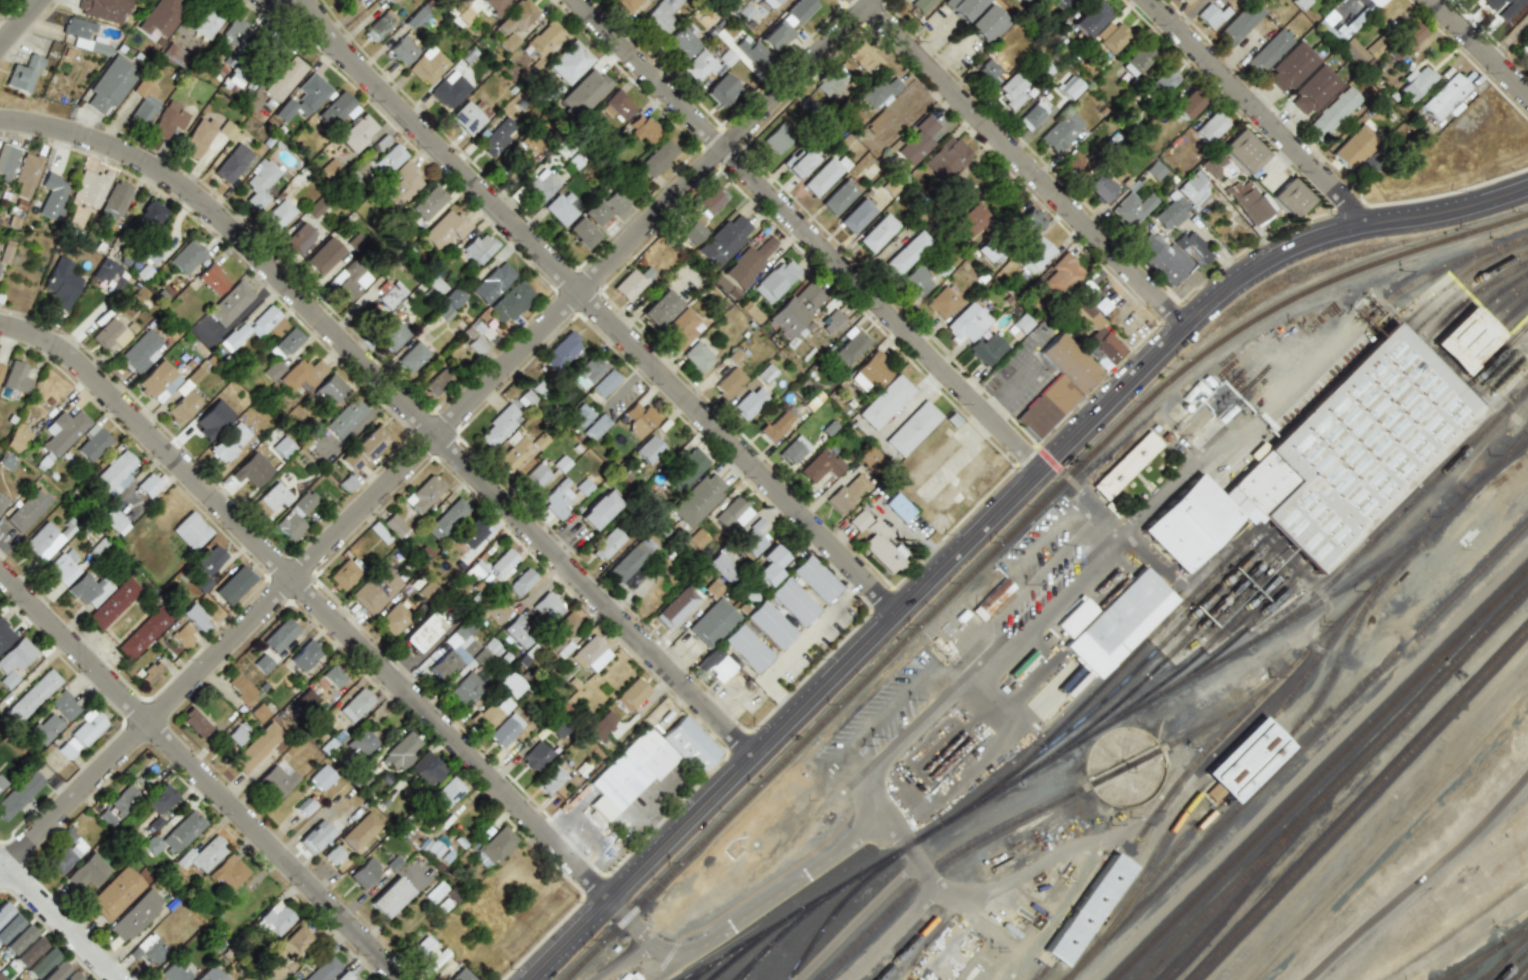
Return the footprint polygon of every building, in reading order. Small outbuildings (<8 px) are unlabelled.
[(132,0),(78,0),(75,14),(118,24),(120,16),(128,18),(132,0)] [(187,3),(183,0),(156,0),(137,29),(153,40),(156,35),(163,39),(187,3)] [(479,0),(494,17),(506,5),(503,2),(505,0),(479,0)] [(525,0),(520,0),(493,26),(502,36),(511,27),(517,33),(538,13),(525,0)] [(642,0),(614,0),(627,14),(642,0)] [(682,0),(660,0),(641,18),(659,37),(674,23),(667,15),(683,0),(682,0)] [(771,10),(782,0),(761,0),(771,10)] [(812,0),(796,0),(784,12),(797,25),(817,5),(812,0)] [(910,4),(920,15),(935,0),(913,0),(910,4)] [(963,23),(986,2),(985,0),(945,0),(943,1),(963,23)] [(1061,10),(1071,0),(1051,0),(1061,10)] [(1098,0),(1092,0),(1069,24),(1084,38),(1110,11),(1098,0)] [(1264,12),(1251,0),(1216,36),(1229,48),(1264,12)] [(1310,0),(1292,0),(1291,1),(1302,11),(1311,1),(1310,0)] [(1370,5),(1338,33),(1343,38),(1385,0),(1366,0),(1370,5)] [(1491,10),(1500,0),(1481,0),(1491,10)] [(1507,4),(1495,15),(1502,22),(1524,0),(1504,0),(1507,4)] [(1224,7),(1217,13),(1208,3),(1195,15),(1210,31),(1230,12),(1224,7)] [(986,46),(1009,25),(989,4),(966,24),(986,46)] [(191,29),(207,41),(223,17),(207,6),(191,29)] [(403,23),(410,31),(428,14),(420,6),(403,23)] [(1327,27),(1336,18),(1329,11),(1320,21),(1327,27)] [(363,32),(373,42),(393,22),(383,12),(363,32)] [(69,46),(110,57),(112,47),(102,44),(104,38),(93,35),(96,23),(66,15),(61,33),(72,36),(69,46)] [(220,40),(240,47),(248,25),(229,18),(220,40)] [(563,32),(549,19),(525,45),(539,58),(563,32)] [(794,32),(779,19),(759,41),(773,54),(794,32)] [(1109,19),(1092,38),(1110,55),(1127,36),(1109,19)] [(1406,51),(1425,33),(1414,21),(1395,39),(1406,51)] [(686,60),(700,44),(680,25),(666,41),(686,60)] [(1244,62),(1257,76),(1293,42),(1280,28),(1244,62)] [(499,43),(507,52),(519,41),(510,32),(499,43)] [(734,46),(755,69),(768,57),(747,34),(734,46)] [(402,67),(418,50),(403,35),(386,52),(402,67)] [(1366,53),(1349,37),(1341,46),(1358,62),(1366,53)] [(593,60),(574,39),(546,65),(566,86),(593,60)] [(1320,62),(1300,40),(1270,69),(1274,73),(1268,79),(1280,92),(1287,86),(1291,90),(1320,62)] [(1373,58),(1382,48),(1374,40),(1365,51),(1373,58)] [(847,55),(868,76),(882,63),(861,41),(847,55)] [(187,53),(168,43),(162,56),(181,65),(187,53)] [(449,63),(430,45),(407,69),(426,87),(449,63)] [(1133,79),(1152,59),(1140,47),(1120,66),(1133,79)] [(706,72),(710,75),(719,66),(700,48),(681,69),(696,83),(706,72)] [(42,57),(26,52),(22,65),(10,62),(3,85),(31,94),(42,57)] [(89,91),(92,93),(85,104),(101,115),(108,105),(113,108),(139,69),(115,53),(89,91)] [(264,93),(280,103),(306,66),(291,55),(264,93)] [(1001,67),(990,57),(974,73),(991,89),(1004,75),(998,70),(1001,67)] [(1293,92),(1297,97),(1291,102),(1303,116),(1311,109),(1314,112),(1343,85),(1323,64),(1293,92)] [(1397,90),(1408,103),(1436,78),(1424,64),(1416,72),(1412,68),(1401,78),(1405,82),(1397,90)] [(1179,77),(1166,65),(1147,86),(1160,98),(1179,77)] [(559,101),(578,119),(610,85),(592,67),(559,101)] [(157,76),(146,69),(132,93),(140,98),(128,119),(143,128),(158,103),(152,99),(157,89),(151,86),(157,76)] [(470,87),(451,69),(429,93),(447,111),(470,87)] [(814,86),(832,106),(851,88),(833,69),(814,86)] [(1024,98),(1018,91),(1027,83),(1016,71),(995,90),(1012,109),(1024,98)] [(304,118),(331,90),(312,72),(296,88),(303,95),(295,103),(290,98),(274,114),(283,123),(295,110),(304,118)] [(739,88),(723,72),(703,92),(719,108),(739,88)] [(1419,105),(1434,121),(1468,88),(1453,72),(1419,105)] [(240,84),(230,74),(220,85),(230,94),(240,84)] [(872,111),(900,84),(894,77),(886,85),(879,77),(858,97),(872,111)] [(1084,88),(1074,77),(1059,91),(1069,102),(1084,88)] [(1307,128),(1320,141),(1362,99),(1348,86),(1307,128)] [(636,110),(618,90),(599,108),(608,119),(614,113),(622,122),(636,110)] [(316,114),(327,126),(343,112),(349,119),(359,110),(342,91),(316,114)] [(1182,120),(1199,105),(1187,92),(1170,108),(1182,120)] [(472,107),(466,101),(449,118),(469,137),(492,113),(478,100),(472,107)] [(149,133),(165,141),(172,127),(181,131),(189,113),(165,101),(149,133)] [(1085,126),(1070,109),(1039,138),(1054,155),(1085,126)] [(873,135),(890,119),(881,110),(865,126),(873,135)] [(1226,124),(1212,111),(1192,132),(1206,145),(1226,124)] [(638,140),(641,137),(648,145),(661,134),(642,112),(625,127),(638,140)] [(338,138),(352,153),(378,129),(363,113),(338,138)] [(935,144),(928,137),(939,127),(927,114),(913,128),(917,132),(896,152),(911,167),(935,144)] [(195,160),(216,127),(199,116),(178,149),(195,160)] [(490,159),(510,140),(506,135),(515,127),(506,118),(477,145),(490,159)] [(236,129),(225,120),(216,131),(228,140),(236,129)] [(761,141),(775,155),(793,137),(780,123),(761,141)] [(1331,153),(1348,171),(1377,143),(1360,125),(1331,153)] [(1220,149),(1248,175),(1267,154),(1240,128),(1220,149)] [(521,139),(529,155),(542,149),(534,133),(521,139)] [(952,135),(924,162),(944,183),(972,156),(952,135)] [(651,179),(679,153),(666,139),(638,165),(651,179)] [(212,173),(227,185),(251,155),(236,142),(212,173)] [(0,143),(0,178),(8,181),(18,150),(0,143)] [(406,156),(394,143),(373,162),(385,175),(406,156)] [(782,167),(796,179),(818,156),(804,143),(782,167)] [(1062,164),(1077,176),(1090,159),(1075,147),(1062,164)] [(1213,181),(1222,174),(1218,168),(1225,162),(1217,151),(1200,163),(1213,181)] [(27,200),(42,159),(24,152),(13,180),(19,183),(14,195),(27,200)] [(1365,177),(1378,167),(1369,155),(1356,166),(1365,177)] [(830,157),(800,184),(813,198),(849,165),(841,156),(835,162),(830,157)] [(268,199),(261,192),(279,172),(263,158),(242,182),(252,192),(244,201),(256,212),(268,199)] [(328,181),(341,169),(332,158),(319,170),(328,181)] [(1166,170),(1155,161),(1146,172),(1157,181),(1166,170)] [(398,179),(382,196),(397,210),(424,181),(404,162),(392,173),(398,179)] [(540,204),(560,185),(543,168),(523,187),(540,204)] [(96,209),(111,174),(101,170),(98,177),(82,170),(70,198),(96,209)] [(1195,210),(1210,196),(1202,188),(1209,182),(1197,170),(1176,189),(1195,210)] [(1083,186),(1101,204),(1116,189),(1099,171),(1083,186)] [(47,190),(37,214),(56,222),(62,208),(59,207),(69,182),(46,173),(39,187),(47,190)] [(1226,191),(1251,227),(1271,212),(1246,177),(1226,191)] [(1292,219),(1312,199),(1289,177),(1269,198),(1292,219)] [(857,192),(845,179),(819,203),(831,216),(857,192)] [(131,187),(112,180),(99,215),(118,222),(131,187)] [(410,209),(424,222),(448,197),(433,184),(410,209)] [(697,204),(709,216),(727,198),(715,186),(697,204)] [(562,228),(577,214),(568,204),(573,198),(565,189),(544,209),(562,228)] [(616,216),(629,204),(616,189),(602,202),(616,216)] [(1139,202),(1130,192),(1110,210),(1127,229),(1158,202),(1149,193),(1139,202)] [(1152,216),(1166,231),(1190,209),(1177,194),(1152,216)] [(610,211),(595,197),(580,214),(595,228),(610,211)] [(837,222),(850,236),(875,211),(862,198),(837,222)] [(164,210),(147,199),(134,220),(152,230),(164,210)] [(295,212),(282,199),(261,219),(274,233),(295,212)] [(993,218),(975,202),(955,223),(972,239),(993,218)] [(1014,223),(1029,238),(1045,221),(1030,206),(1014,223)] [(421,235),(436,250),(453,234),(458,240),(472,227),(459,213),(455,217),(448,210),(421,235)] [(898,226),(885,212),(856,240),(868,254),(898,226)] [(696,250),(714,269),(754,232),(736,213),(696,250)] [(587,249),(600,235),(580,216),(567,231),(587,249)] [(691,246),(705,233),(692,220),(678,233),(691,246)] [(283,242),(296,256),(316,236),(303,222),(283,242)] [(497,246),(481,231),(462,250),(478,266),(497,246)] [(882,263),(893,276),(929,244),(917,231),(882,263)] [(1170,287),(1194,263),(1199,268),(1212,255),(1191,233),(1186,238),(1182,233),(1166,248),(1150,231),(1132,248),(1170,287)] [(350,238),(357,249),(365,243),(358,233),(350,238)] [(305,260),(320,276),(346,252),(331,236),(305,260)] [(746,245),(712,282),(725,293),(728,289),(734,295),(764,262),(761,260),(776,243),(768,236),(753,252),(746,245)] [(1016,261),(1031,275),(1054,250),(1040,237),(1016,261)] [(183,276),(205,254),(189,239),(167,260),(183,276)] [(993,268),(1003,257),(985,240),(975,251),(993,268)] [(140,255),(150,265),(159,255),(149,245),(140,255)] [(1049,267),(1053,270),(1041,283),(1057,298),(1083,271),(1063,252),(1049,267)] [(71,263),(55,256),(41,290),(54,295),(50,306),(65,312),(80,278),(67,273),(71,263)] [(89,276),(102,284),(109,272),(115,275),(119,268),(101,256),(89,276)] [(766,305),(800,273),(785,257),(751,289),(766,305)] [(348,303),(371,280),(351,260),(328,284),(348,303)] [(516,276),(502,261),(480,282),(493,296),(516,276)] [(230,282),(211,263),(196,277),(215,297),(230,282)] [(896,282),(912,299),(930,282),(914,265),(896,282)] [(630,269),(611,288),(626,303),(654,274),(646,266),(637,276),(630,269)] [(109,289),(115,292),(121,279),(114,276),(109,289)] [(377,299),(388,311),(407,292),(393,277),(379,291),(382,294),(377,299)] [(503,326),(534,296),(518,279),(487,309),(503,326)] [(254,295),(238,280),(207,313),(223,328),(254,295)] [(811,314),(809,312),(823,297),(806,280),(767,320),(787,339),(811,314)] [(958,302),(942,286),(923,304),(939,320),(958,302)] [(444,299),(454,309),(465,297),(455,287),(444,299)] [(681,304),(664,288),(639,314),(656,330),(681,304)] [(1080,344),(1103,370),(1123,351),(1099,325),(1103,321),(1083,300),(1072,311),(1092,333),(1080,344)] [(942,328),(956,342),(962,336),(968,342),(990,321),(970,301),(942,328)] [(1434,344),(1439,349),(1449,359),(1458,369),(1465,375),(1505,336),(1498,329),(1488,319),(1479,309),(1474,304),(1434,344)] [(220,344),(230,354),(250,333),(257,339),(267,330),(273,336),(286,322),(269,305),(248,327),(241,321),(220,344)] [(696,334),(691,329),(699,320),(684,307),(660,333),(680,352),(696,334)] [(828,336),(843,319),(832,309),(817,326),(828,336)] [(409,334),(389,315),(372,334),(392,353),(409,334)] [(90,337),(103,351),(112,342),(117,348),(129,336),(111,317),(90,337)] [(492,335),(477,319),(470,325),(485,341),(492,335)] [(1232,485),(1396,322),(1402,328),(1411,336),(1421,347),(1431,357),(1441,367),(1451,377),(1464,391),(1474,400),(1485,411),(1382,513),(1320,576),(1310,566),(1300,555),(1286,541),(1277,531),(1268,522),(1232,485)] [(868,342),(850,325),(841,335),(845,339),(828,357),(842,370),(868,342)] [(285,359),(304,338),(292,327),(273,347),(285,359)] [(119,357),(138,376),(158,354),(154,350),(162,342),(147,328),(119,357)] [(582,344),(568,331),(541,359),(555,372),(582,344)] [(1101,373),(1059,332),(1038,353),(1081,394),(1101,373)] [(966,350),(985,368),(1005,346),(990,333),(980,344),(975,339),(966,350)] [(466,345),(476,356),(486,346),(476,335),(466,345)] [(408,374),(429,354),(416,341),(396,361),(408,374)] [(713,360),(695,341),(680,355),(699,374),(713,360)] [(892,372),(872,353),(847,377),(860,390),(865,384),(873,391),(892,372)] [(581,390),(605,367),(593,354),(569,377),(581,390)] [(306,392),(328,370),(318,359),(309,367),(301,358),(278,380),(290,392),(298,384),(306,392)] [(182,379),(161,359),(136,385),(157,405),(182,379)] [(286,369),(277,359),(262,372),(271,382),(286,369)] [(29,380),(20,377),(25,366),(10,360),(0,385),(0,391),(15,396),(16,392),(24,395),(29,380)] [(776,371),(765,364),(755,378),(765,385),(776,371)] [(431,396),(451,377),(442,367),(422,386),(431,396)] [(745,379),(733,367),(711,387),(724,400),(745,379)] [(620,380),(610,369),(590,389),(600,399),(620,380)] [(329,409),(349,390),(332,373),(312,391),(329,409)] [(857,415),(874,431),(914,390),(897,373),(857,415)] [(1013,420),(1034,440),(1079,395),(1058,374),(1013,420)] [(164,413),(178,427),(201,403),(183,385),(177,391),(182,395),(164,413)] [(743,421),(767,399),(754,386),(731,408),(743,421)] [(536,400),(526,389),(514,400),(525,411),(536,400)] [(368,410),(354,396),(325,426),(340,440),(368,410)] [(200,430),(198,432),(207,442),(234,416),(218,399),(193,422),(200,430)] [(900,458),(941,417),(924,400),(883,441),(900,458)] [(622,414),(633,426),(627,431),(636,440),(659,418),(647,405),(641,410),(634,402),(622,414)] [(486,423),(489,426),(478,437),(489,449),(522,418),(507,403),(486,423)] [(593,415),(581,403),(566,419),(578,431),(593,415)] [(758,432),(768,443),(793,420),(783,409),(758,432)] [(69,418),(61,411),(43,430),(50,436),(40,446),(55,459),(90,422),(77,410),(69,418)] [(610,423),(600,413),(581,432),(590,442),(610,423)] [(250,435),(236,422),(208,451),(222,465),(250,435)] [(75,450),(88,463),(111,441),(94,423),(82,434),(87,439),(75,450)] [(32,431),(14,424),(4,448),(16,453),(22,439),(28,441),(32,431)] [(351,472),(389,437),(377,424),(339,459),(351,472)] [(1105,501),(1161,445),(1146,430),(1091,487),(1105,501)] [(548,441),(541,433),(530,443),(537,451),(548,441)] [(647,466),(665,450),(651,435),(633,451),(647,466)] [(809,447),(797,435),(777,454),(790,466),(809,447)] [(271,447),(282,460),(295,449),(283,436),(271,447)] [(531,449),(519,436),(494,460),(506,472),(531,449)] [(856,457),(867,469),(879,457),(867,446),(856,457)] [(708,463),(693,447),(660,478),(675,494),(708,463)] [(798,472),(812,484),(825,471),(832,478),(844,466),(834,457),(832,459),(821,448),(798,472)] [(92,479),(111,499),(131,479),(126,473),(137,463),(123,450),(92,479)] [(236,483),(243,478),(254,489),(273,471),(255,451),(229,475),(236,483)] [(570,464),(561,455),(551,464),(560,473),(570,464)] [(549,476),(537,463),(519,480),(532,493),(549,476)] [(727,489),(707,470),(669,510),(688,529),(727,489)] [(839,516),(869,486),(854,472),(826,502),(839,516)] [(161,486),(148,473),(135,487),(147,499),(161,486)] [(402,500),(416,515),(445,489),(431,473),(402,500)] [(539,500),(558,520),(567,512),(561,507),(574,494),(560,480),(539,500)] [(268,518),(290,496),(275,481),(253,503),(268,518)] [(19,534),(53,500),(37,485),(3,519),(19,534)] [(292,542),(306,527),(299,520),(318,499),(307,489),(274,525),(292,542)] [(591,531),(619,504),(605,489),(577,516),(591,531)] [(882,505),(901,523),(913,510),(894,492),(882,505)] [(9,499),(0,493),(0,513),(9,499)] [(753,511),(735,495),(712,519),(723,529),(731,520),(738,527),(753,511)] [(424,529),(435,541),(468,510),(457,498),(424,529)] [(97,517),(115,537),(127,526),(109,506),(97,517)] [(858,533),(870,519),(856,506),(843,520),(858,533)] [(211,533),(190,511),(170,530),(191,552),(211,533)] [(381,523),(396,538),(406,528),(392,513),(381,523)] [(456,538),(469,550),(487,531),(473,519),(456,538)] [(764,524),(759,519),(735,541),(751,557),(765,544),(754,533),(764,524)] [(42,563),(74,529),(69,523),(59,533),(45,520),(22,544),(42,563)] [(384,545),(390,539),(374,521),(367,527),(384,545)] [(1263,576),(1289,549),(1260,521),(1247,535),(1248,536),(1242,542),(1263,562),(1256,569),(1263,576)] [(860,544),(888,575),(907,557),(896,544),(893,547),(870,522),(864,527),(870,534),(860,544)] [(601,563),(623,538),(611,527),(589,551),(601,563)] [(708,538),(697,528),(685,540),(696,551),(708,538)] [(608,571),(628,591),(640,578),(632,571),(649,553),(636,541),(608,571)] [(226,557),(211,543),(192,563),(206,577),(226,557)] [(765,562),(753,574),(768,587),(780,574),(775,569),(787,557),(772,544),(760,557),(765,562)] [(44,568),(63,587),(79,571),(72,564),(78,558),(66,546),(44,568)] [(484,568),(496,581),(518,561),(506,548),(484,568)] [(725,583),(737,572),(718,551),(706,562),(725,583)] [(840,587),(807,554),(790,571),(823,604),(840,587)] [(326,577),(341,592),(359,573),(345,559),(326,577)] [(401,584),(380,564),(348,597),(370,617),(401,584)] [(253,579),(239,565),(212,593),(226,607),(253,579)] [(1175,600),(1142,567),(1062,646),(1095,679),(1175,600)] [(506,587),(516,597),(536,579),(525,568),(506,587)] [(99,631),(142,590),(127,575),(115,587),(101,573),(93,581),(84,571),(67,589),(90,612),(85,617),(99,631)] [(211,584),(202,575),(191,585),(200,594),(211,584)] [(768,594),(801,627),(818,609),(784,577),(768,594)] [(970,612),(980,621),(1012,587),(1002,578),(970,612)] [(714,599),(722,589),(711,580),(703,590),(714,599)] [(653,616),(667,630),(699,600),(686,585),(653,616)] [(563,609),(546,591),(530,606),(547,624),(563,609)] [(496,625),(508,611),(491,596),(479,609),(496,625)] [(739,618),(719,597),(686,628),(706,649),(739,618)] [(1055,624),(1066,637),(1096,610),(1084,598),(1055,624)] [(778,651),(795,633),(762,600),(744,618),(778,651)] [(212,621),(192,601),(179,613),(199,634),(212,621)] [(115,647),(130,662),(174,618),(159,603),(115,647)] [(390,637),(408,617),(392,603),(374,622),(390,637)] [(442,626),(428,611),(399,639),(413,654),(442,626)] [(568,644),(563,640),(580,622),(568,611),(540,642),(556,657),(568,644)] [(259,641),(274,655),(298,630),(284,616),(259,641)] [(502,630),(520,649),(534,636),(515,616),(502,630)] [(17,635),(0,618),(0,651),(17,635)] [(426,668),(438,682),(468,656),(477,667),(488,657),(480,647),(477,649),(465,636),(474,628),(465,618),(440,641),(447,649),(426,668)] [(721,641),(755,673),(772,656),(738,623),(721,641)] [(169,637),(184,651),(196,637),(181,624),(169,637)] [(592,673),(611,655),(592,635),(569,657),(581,669),(585,665),(592,673)] [(8,690),(25,674),(20,669),(38,652),(22,636),(0,657),(0,670),(2,672),(0,674),(0,681),(8,690)] [(286,659),(299,673),(320,653),(308,640),(286,659)] [(736,667),(714,646),(695,667),(701,673),(705,669),(721,683),(736,667)] [(251,663),(261,675),(271,665),(261,654),(251,663)] [(136,675),(148,688),(166,670),(154,658),(136,675)] [(344,678),(329,664),(318,676),(333,690),(344,678)] [(6,710),(20,723),(63,680),(49,667),(6,710)] [(243,705),(256,691),(236,671),(223,684),(243,705)] [(493,685),(509,700),(522,686),(506,671),(493,685)] [(444,693),(456,706),(464,699),(467,702),(480,689),(465,673),(444,693)] [(649,692),(636,678),(613,699),(626,713),(649,692)] [(29,732),(44,747),(82,708),(62,688),(47,703),(53,709),(29,732)] [(335,709),(348,723),(371,701),(358,688),(335,709)] [(293,701),(305,712),(316,699),(304,689),(293,701)] [(485,702),(469,720),(484,733),(511,704),(503,697),(492,708),(485,702)] [(248,713),(258,724),(268,714),(259,703),(248,713)] [(54,745),(70,761),(109,722),(93,706),(54,745)] [(179,718),(199,740),(210,729),(190,707),(179,718)] [(587,729),(598,741),(618,721),(607,710),(587,729)] [(485,735),(498,749),(523,725),(510,712),(485,735)] [(660,737),(696,775),(719,753),(683,715),(660,737)] [(1264,716),(1271,723),(1288,739),(1296,747),(1236,806),(1229,798),(1212,781),(1205,774),(1264,716)] [(565,729),(554,719),(546,728),(558,738),(565,729)] [(229,761),(241,774),(282,735),(270,722),(229,761)] [(236,747),(247,735),(236,725),(225,736),(236,747)] [(587,783),(598,794),(588,804),(605,822),(651,777),(654,781),(677,759),(645,726),(587,783)] [(342,744),(349,752),(353,748),(361,757),(375,744),(360,727),(342,744)] [(406,727),(419,740),(408,751),(412,755),(399,767),(395,764),(391,768),(385,760),(382,763),(378,759),(381,756),(380,755),(384,752),(382,751),(406,727)] [(518,760),(533,773),(551,755),(536,741),(518,760)] [(405,768),(425,789),(444,772),(424,750),(405,768)] [(298,780),(279,759),(256,781),(275,801),(298,780)] [(323,761),(307,776),(311,780),(309,782),(313,787),(316,784),(320,789),(328,781),(330,783),(333,781),(331,779),(335,775),(323,761)] [(564,776),(553,766),(535,785),(546,795),(564,776)] [(5,823),(45,781),(31,767),(0,799),(0,818),(5,823)] [(438,814),(463,790),(450,776),(425,800),(438,814)] [(158,815),(178,795),(164,781),(144,801),(158,815)] [(141,795),(129,782),(106,805),(119,818),(141,795)] [(306,795),(310,798),(315,805),(304,815),(294,806),(306,795)] [(367,808),(381,822),(374,829),(375,830),(359,845),(353,850),(339,836),(367,808)] [(117,820),(104,809),(98,817),(111,828),(117,820)] [(175,855),(206,824),(191,809),(161,839),(155,833),(142,846),(156,859),(168,848),(175,855)] [(320,816),(333,831),(313,849),(312,848),(309,851),(298,839),(301,837),(300,835),(320,816)] [(91,845),(70,825),(62,833),(69,840),(47,862),(60,876),(91,845)] [(476,851),(492,866),(516,840),(500,825),(476,851)] [(188,851),(177,862),(184,869),(191,862),(203,874),(230,848),(216,834),(192,856),(188,851)] [(424,835),(429,840),(421,850),(416,845),(424,835)] [(433,838),(444,847),(435,857),(425,848),(433,838)] [(335,842),(322,853),(331,863),(344,852),(335,842)] [(476,850),(471,855),(484,868),(489,863),(476,850)] [(92,889),(112,869),(94,851),(66,878),(78,891),(86,883),(92,889)] [(228,894),(250,871),(231,852),(209,874),(228,894)] [(1115,852),(1125,860),(1136,868),(1065,968),(1055,960),(1044,952),(1115,852)] [(369,854),(379,864),(377,867),(380,869),(361,887),(348,874),(369,854)] [(87,903),(108,923),(147,884),(126,864),(87,903)] [(396,872),(412,888),(384,915),(369,899),(396,872)] [(108,929),(125,945),(167,903),(150,887),(108,929)] [(295,918),(276,900),(256,921),(275,939),(295,918)] [(11,911),(1,902),(0,903),(0,922),(11,911)] [(23,921),(14,912),(0,926),(0,944),(23,921)] [(1,947),(11,956),(35,932),(26,923),(1,947)] [(278,946),(291,959),(312,939),(299,925),(278,946)] [(137,948),(154,966),(170,950),(152,933),(137,948)] [(21,969),(45,944),(36,935),(12,960),(21,969)] [(434,946),(425,935),(411,948),(421,958),(434,946)] [(32,979),(56,958),(47,948),(23,971),(32,979)] [(341,967),(330,955),(303,979),(327,979),(341,967)] [(193,976),(176,958),(159,973),(165,979),(189,979),(193,976)] [(68,968),(60,959),(37,979),(55,979),(68,968)] [(211,965),(196,979),(227,979),(211,965)] [(448,979),(473,979),(459,967),(448,979)] [(78,979),(68,971),(60,979),(78,979)] [(345,972),(336,979),(352,979),(345,972)]
